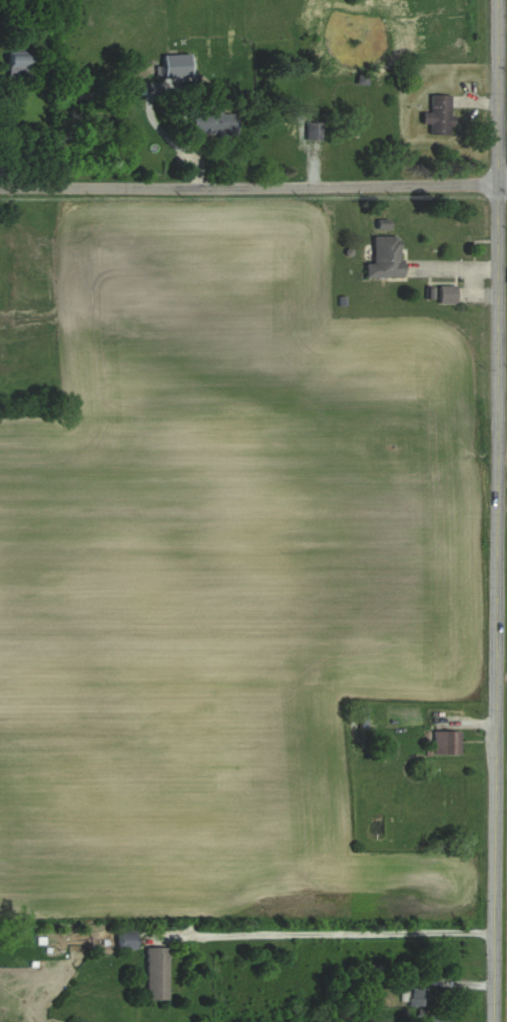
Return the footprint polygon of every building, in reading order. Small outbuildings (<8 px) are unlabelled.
[(6,79),(29,79),(29,55),(6,55),(6,79)] [(421,124),(430,124),(430,134),(449,134),(449,95),(430,95),(430,113),(421,113),(421,124)] [(221,105),(199,104),(199,113),(191,113),(191,134),(236,134),(236,114),(221,114),(221,105)] [(321,122),(305,122),(305,139),(321,139),(321,122)] [(400,277),(400,235),(373,235),(373,263),(365,263),(365,277),(400,277)] [(459,755),(459,732),(432,731),(432,755),(459,755)] [(116,935),(118,950),(134,948),(132,933),(116,935)] [(145,948),(145,1000),(167,1000),(167,948),(145,948)] [(426,988),(409,988),(409,1007),(426,1007),(426,988)] [(449,1009),(429,1009),(429,1021),(449,1021),(449,1009)]
